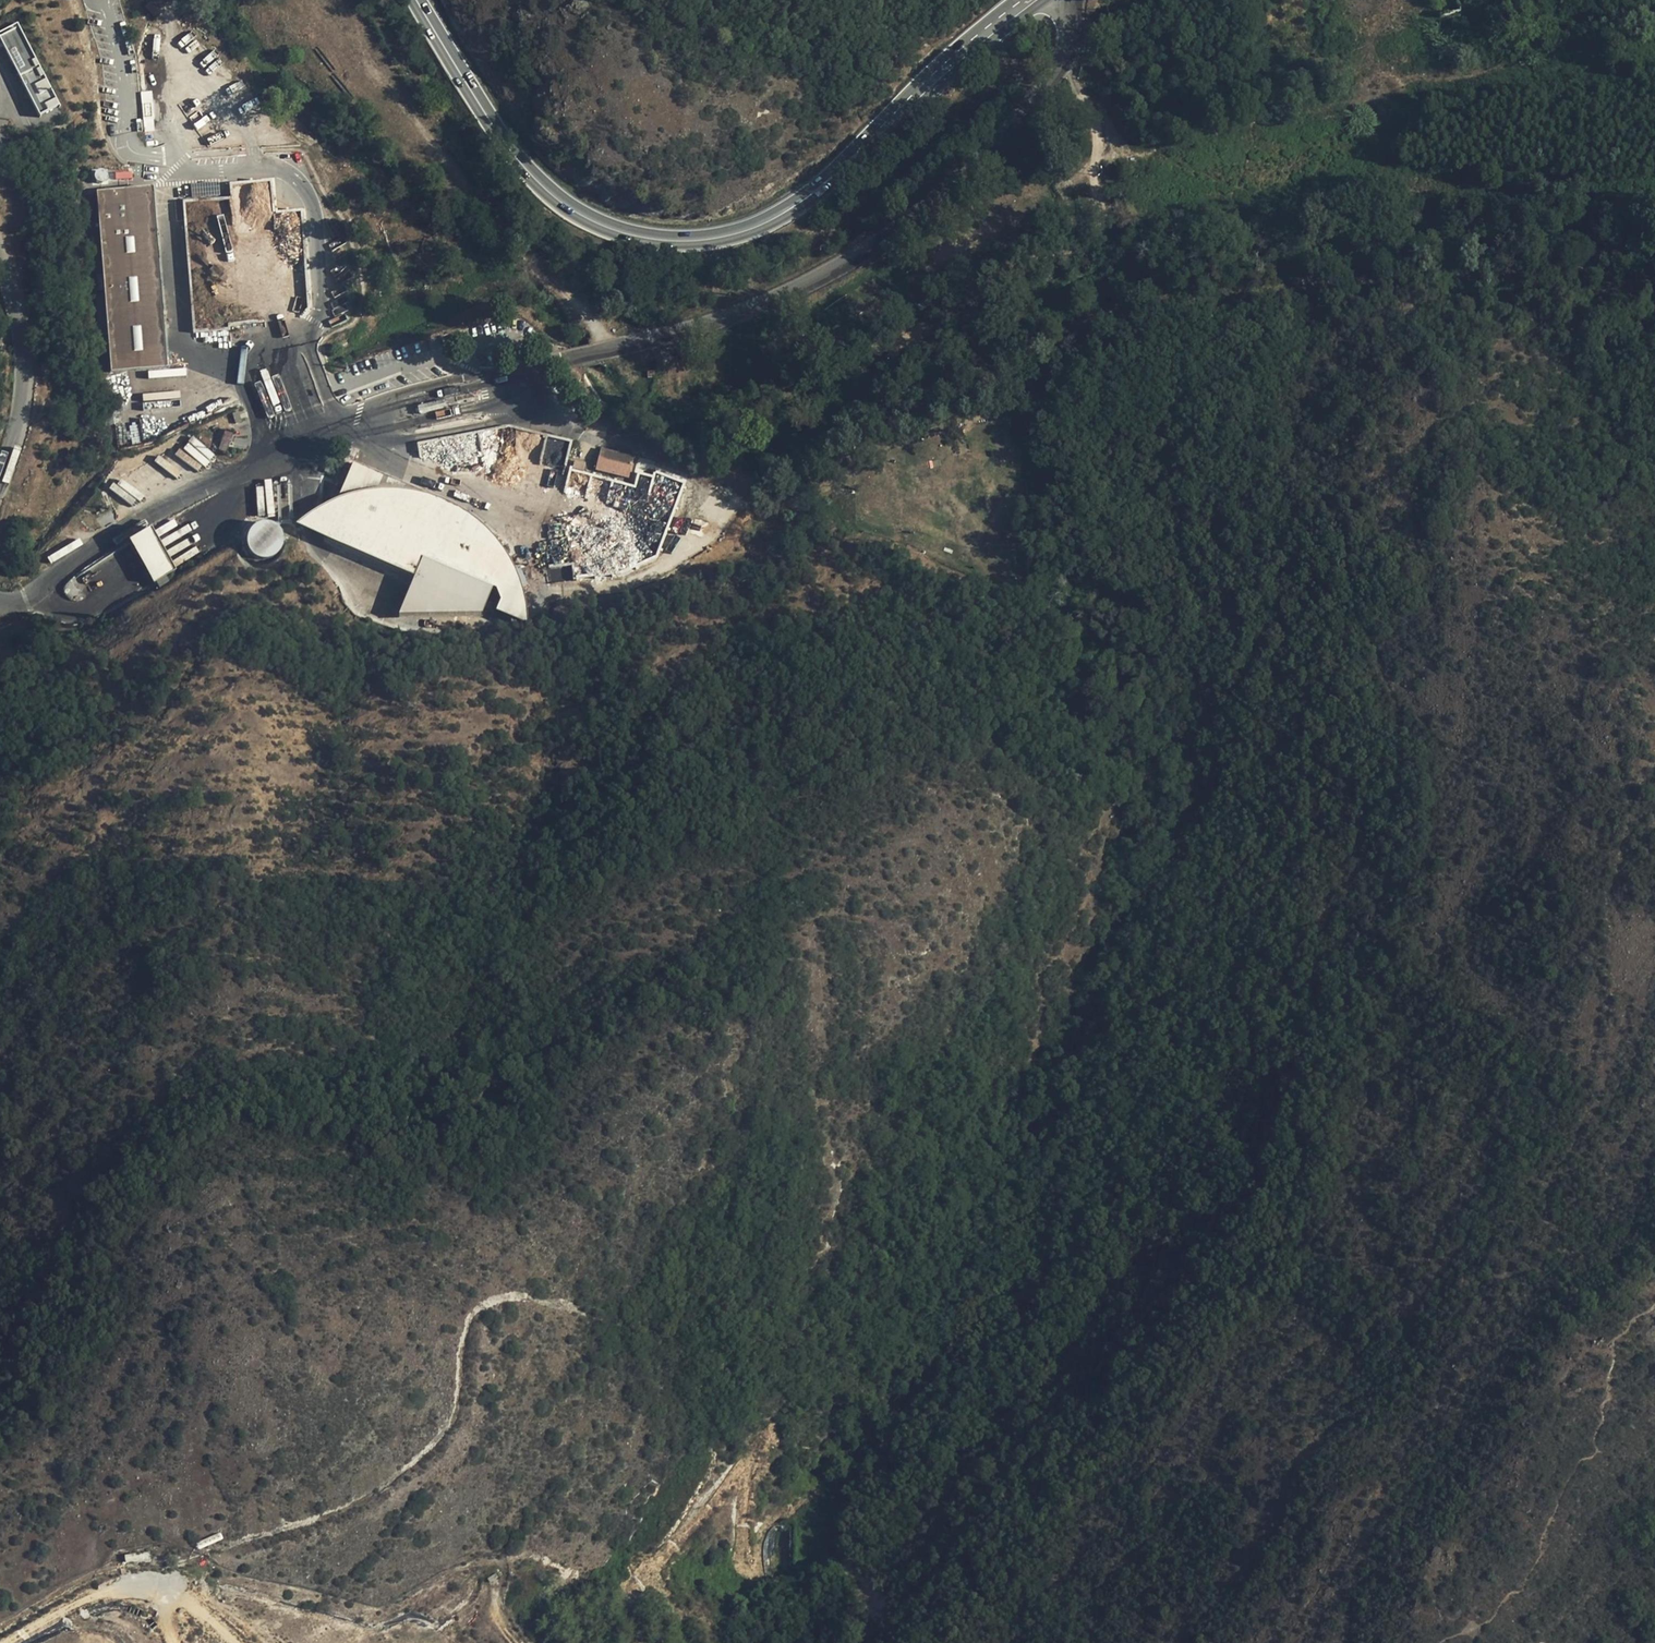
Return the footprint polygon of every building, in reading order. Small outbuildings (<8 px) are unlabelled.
[(59,105),(19,21),(0,30),(0,35),(38,115),(59,105)] [(1403,55),(1404,61),(1416,59),(1414,52),(1403,55)] [(152,91),(141,92),(144,131),(155,130),(152,91)] [(95,192),(103,371),(162,368),(157,271),(153,190),(95,192)] [(226,450),(232,433),(225,431),(219,448),(226,450)] [(432,457),(430,439),(417,441),(419,458),(432,457)] [(601,447),(595,468),(628,478),(635,457),(601,447)] [(306,502),(313,532),(415,574),(424,557),(428,551),(472,568),(476,577),(488,600),(522,589),(516,569),(503,543),(480,522),(444,501),(357,465),(344,490),(306,502)] [(313,532),(306,502),(282,518),(313,532)] [(523,514),(524,523),(544,519),(541,512),(523,514)] [(284,546),(270,519),(245,532),(259,559),(284,546)] [(428,551),(424,557),(476,577),(472,568),(428,551)] [(573,580),(572,565),(547,567),(549,581),(573,580)] [(522,589),(488,600),(483,605),(508,616),(522,589)] [(125,1555),(125,1562),(149,1560),(149,1553),(125,1555)]
